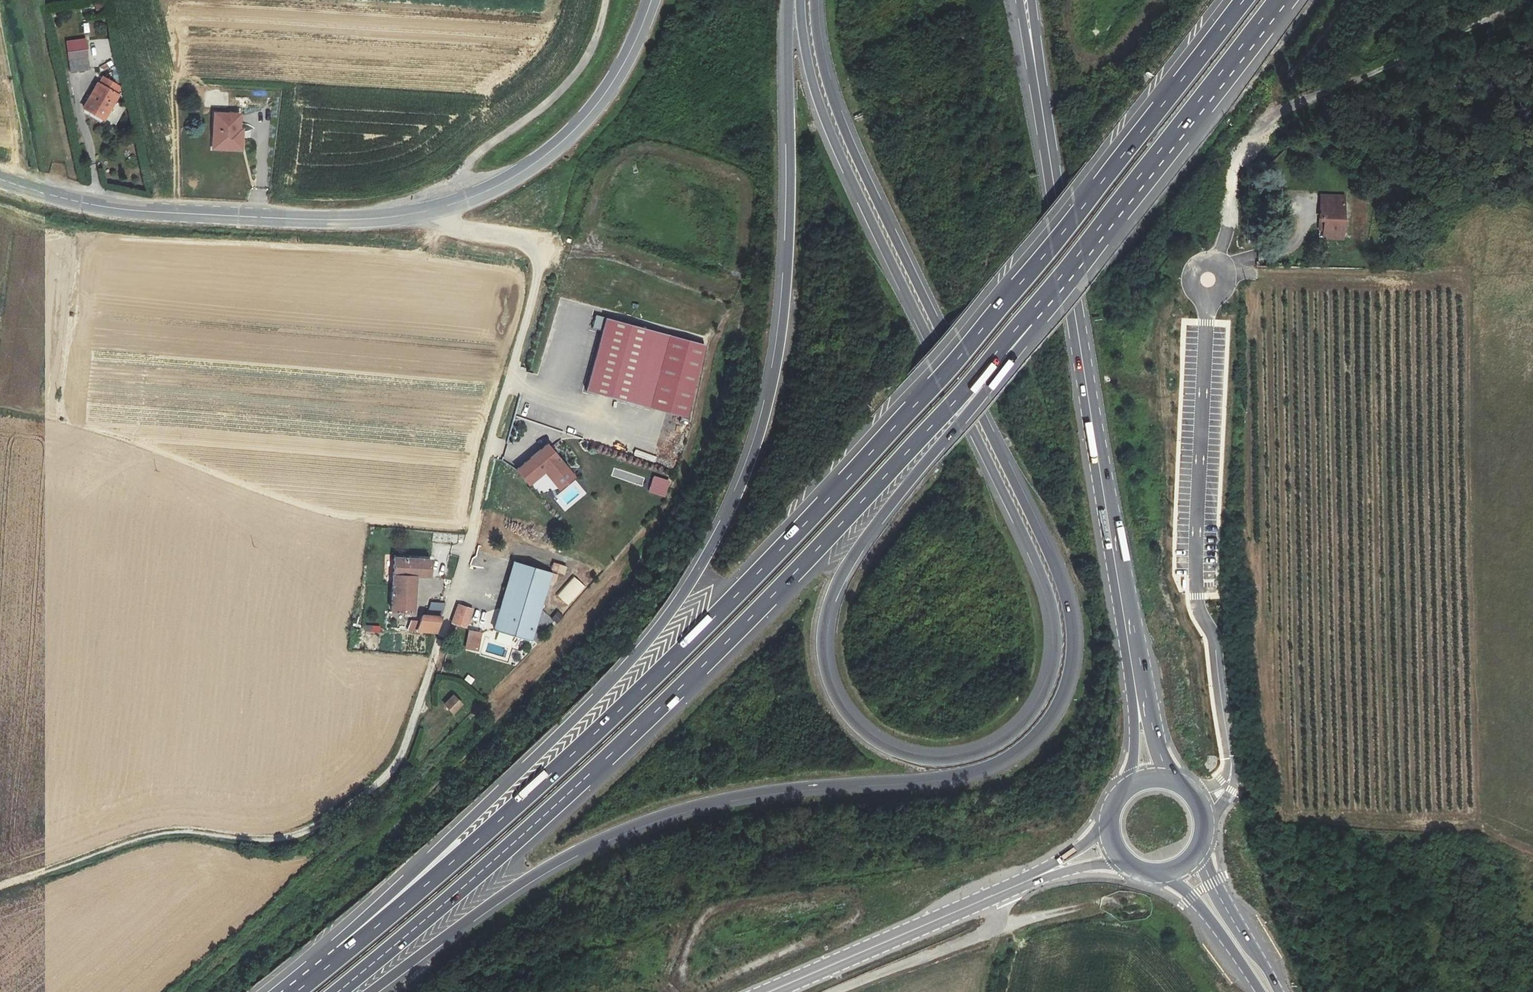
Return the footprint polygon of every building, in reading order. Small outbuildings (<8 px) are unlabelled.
[(87,47),(77,48),(78,60),(88,59),(87,47)] [(78,60),(77,48),(67,50),(69,71),(90,68),(88,59),(78,60)] [(116,93),(98,82),(83,107),(100,118),(116,93)] [(212,149),(236,150),(237,132),(240,132),(241,113),(213,112),(212,149)] [(247,132),(240,132),(237,132),(236,150),(247,150),(247,132)] [(1343,232),(1344,197),(1320,196),(1320,219),(1323,219),(1322,231),(1343,232)] [(667,336),(606,320),(587,390),(648,406),(667,336)] [(547,443),(516,470),(528,485),(544,472),(551,479),(566,466),(547,443)] [(430,559),(393,556),(390,612),(415,614),(416,576),(429,576),(430,559)] [(529,638),(538,610),(549,571),(514,561),(502,600),(494,628),(529,638)] [(551,564),(550,573),(565,574),(566,565),(551,564)] [(573,577),(556,596),(568,606),(585,587),(573,577)] [(415,633),(435,634),(441,617),(445,604),(431,603),(427,616),(421,615),(415,633)] [(457,605),(451,624),(465,628),(470,609),(457,605)] [(361,626),(362,634),(380,633),(380,625),(361,626)] [(480,633),(468,631),(465,649),(476,651),(480,633)] [(451,697),(443,706),(451,714),(459,705),(451,697)]
